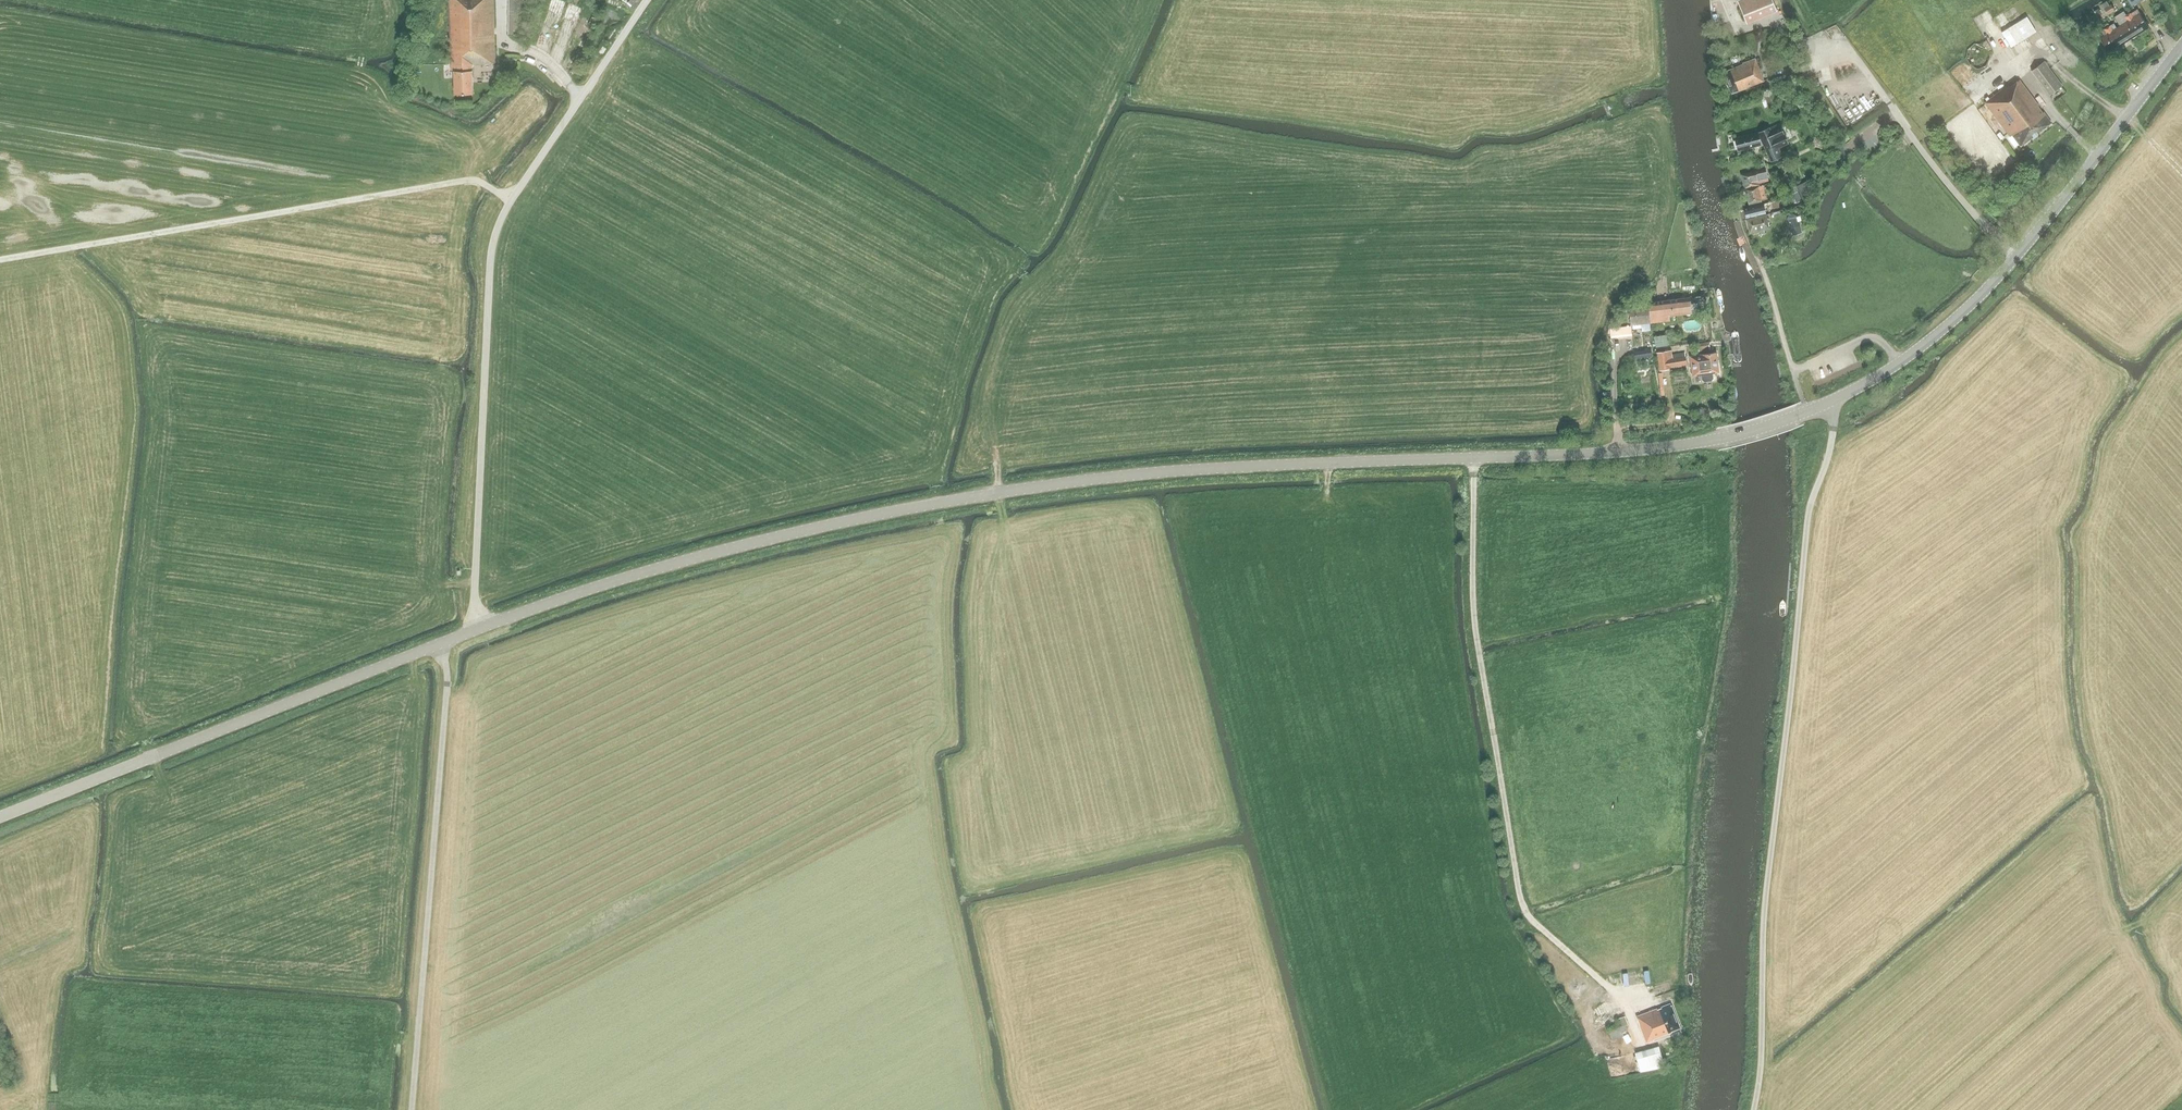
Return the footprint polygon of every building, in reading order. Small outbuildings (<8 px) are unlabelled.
[(495,63),(494,0),(449,0),(451,65),(454,64),(455,94),(474,94),(473,64),(495,63)] [(1737,0),(1745,21),(1776,8),(1772,0),(1738,0),(1737,0)] [(2109,14),(2113,12),(2109,5),(2107,1),(2100,5),(2103,10),(2106,9),(2109,14)] [(2138,9),(2131,14),(2132,16),(2130,18),(2140,33),(2149,27),(2141,14),(2138,9)] [(2116,17),(2122,26),(2129,21),(2126,16),(2127,16),(2125,11),(2116,17)] [(2122,26),(2121,26),(2130,39),(2140,33),(2130,18),(2132,16),(2131,14),(2127,16),(2126,16),(2129,21),(2122,26)] [(2036,32),(2027,17),(2002,32),(2011,47),(2036,32)] [(2080,34),(2086,28),(2079,21),(2073,27),(2080,34)] [(2130,39),(2121,26),(2118,28),(2115,24),(2108,28),(2119,46),(2130,39)] [(2119,46),(2108,28),(2106,29),(2109,34),(2102,38),(2110,52),(2119,46)] [(1746,88),(1764,81),(1755,59),(1743,64),(1743,65),(1723,73),(1731,94),(1747,88),(1746,88)] [(2062,85),(2044,61),(2031,71),(2049,95),(2062,85)] [(1790,81),(1795,92),(1806,87),(1801,76),(1790,81)] [(2039,106),(2025,87),(2020,80),(2010,87),(2009,85),(1985,103),(2011,137),(2012,135),(2019,144),(2021,146),(2052,123),(2044,112),(2043,113),(2038,107),(2039,106)] [(1764,96),(1769,107),(1778,103),(1774,92),(1764,96)] [(1780,125),(1770,129),(1770,127),(1759,132),(1764,145),(1762,146),(1766,154),(1768,154),(1771,161),(1782,156),(1779,148),(1788,144),(1780,125)] [(1761,145),(1761,144),(1758,132),(1735,138),(1738,151),(1761,145)] [(1753,168),(1754,171),(1742,174),(1745,188),(1761,184),(1761,182),(1769,181),(1765,166),(1753,168)] [(1802,183),(1796,185),(1796,186),(1799,190),(1802,198),(1808,196),(1802,183)] [(1750,207),(1762,204),(1761,200),(1766,199),(1763,185),(1745,190),(1749,203),(1750,207)] [(1802,200),(1798,191),(1793,194),(1797,202),(1802,200)] [(1763,204),(1762,204),(1750,207),(1744,209),(1747,220),(1766,215),(1763,204)] [(1789,219),(1790,220),(1789,222),(1791,228),(1799,225),(1795,215),(1793,213),(1789,215),(1788,217),(1789,219)] [(1769,228),(1766,215),(1747,220),(1750,233),(1769,228)] [(1669,316),(1692,313),(1690,298),(1648,303),(1648,305),(1630,308),(1632,325),(1670,320),(1669,316)] [(1710,350),(1710,342),(1697,343),(1698,351),(1710,350)] [(1686,355),(1673,357),(1671,350),(1657,352),(1660,370),(1671,369),(1670,364),(1673,363),(1674,366),(1687,364),(1686,355)] [(1712,373),(1719,372),(1716,352),(1696,355),(1697,360),(1691,360),(1693,376),(1701,375),(1702,380),(1705,381),(1711,380),(1713,378),(1712,373)] [(1671,1031),(1680,1027),(1671,1004),(1661,1007),(1662,1009),(1658,1011),(1657,1009),(1637,1016),(1647,1042),(1672,1033),(1671,1031)] [(1627,1024),(1629,1023),(1626,1015),(1619,1018),(1621,1026),(1609,1030),(1613,1040),(1626,1034),(1628,1028),(1627,1024)] [(1641,1070),(1665,1066),(1661,1051),(1638,1057),(1641,1070)]
